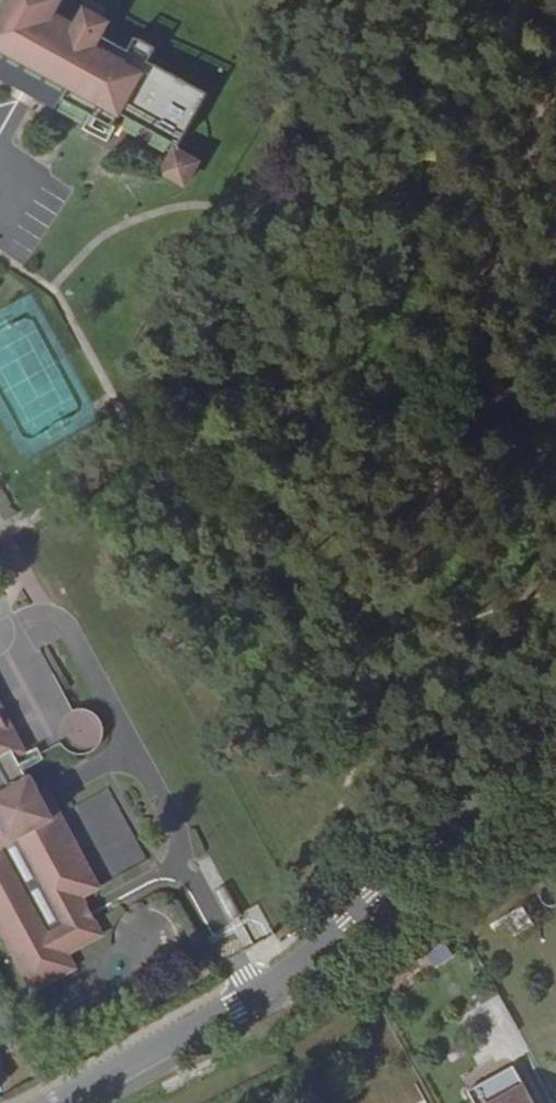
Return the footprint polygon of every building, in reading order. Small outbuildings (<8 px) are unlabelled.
[(0,12),(0,73),(89,121),(86,127),(104,137),(120,109),(172,137),(157,165),(185,180),(201,151),(179,139),(207,86),(105,30),(112,16),(85,1),(78,15),(62,7),(66,0),(7,0),(0,12)] [(15,748),(19,757),(27,752),(0,700),(0,756),(15,748)] [(89,944),(82,929),(87,926),(75,903),(84,898),(101,889),(75,841),(70,843),(55,818),(34,777),(31,779),(19,757),(15,748),(0,756),(0,926),(35,991),(77,969),(69,955),(89,944)] [(70,843),(75,841),(61,814),(55,818),(70,843)] [(82,929),(89,944),(103,936),(91,911),(84,898),(75,903),(87,926),(82,929)] [(466,1093),(472,1102),(531,1102),(512,1068),(466,1093)]
